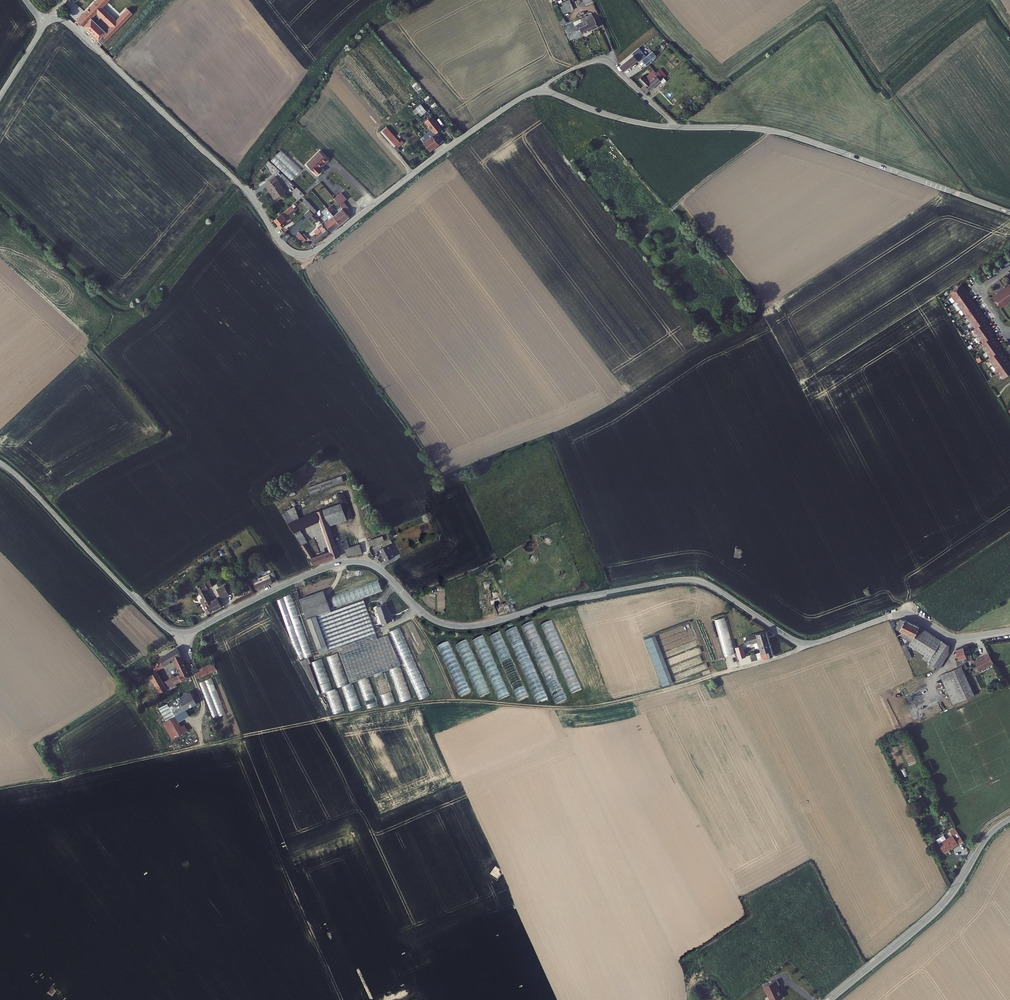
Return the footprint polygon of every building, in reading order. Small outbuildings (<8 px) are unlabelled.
[(98,8),(105,0),(93,0),(87,6),(74,19),(95,39),(104,30),(89,17),(98,8)] [(130,5),(134,8),(142,0),(135,0),(130,5)] [(589,0),(581,0),(582,4),(577,6),(578,9),(591,4),(589,0)] [(572,11),(568,1),(562,3),(567,14),(572,11)] [(567,14),(562,3),(558,5),(563,15),(567,14)] [(112,31),(127,16),(131,12),(126,8),(124,10),(112,21),(104,30),(108,35),(110,33),(112,34),(113,33),(112,31)] [(561,16),(557,18),(560,27),(565,25),(561,16)] [(587,25),(589,32),(598,28),(592,16),(580,21),(581,25),(579,25),(581,27),(587,25)] [(149,36),(153,33),(142,20),(138,24),(149,36)] [(579,31),(581,36),(589,32),(587,25),(581,27),(579,25),(576,26),(575,23),(571,24),(575,32),(579,31)] [(571,24),(568,26),(569,27),(563,29),(568,41),(581,36),(579,31),(575,32),(571,24)] [(100,43),(108,35),(104,30),(95,39),(100,43)] [(621,67),(626,72),(639,61),(641,63),(644,60),(648,65),(657,56),(653,51),(647,57),(640,48),(633,54),(635,56),(621,67)] [(647,93),(661,81),(664,84),(667,81),(660,72),(657,74),(656,73),(653,75),(651,73),(649,75),(650,76),(646,79),(644,76),(640,79),(645,85),(642,88),(645,91),(647,93)] [(414,113),(424,125),(426,123),(432,119),(422,106),(414,113)] [(442,132),(432,119),(426,123),(434,132),(425,140),(428,144),(425,146),(431,154),(445,143),(439,134),(442,132)] [(387,126),(381,131),(394,146),(400,141),(387,126)] [(270,160),(291,180),(301,169),(281,150),(270,160)] [(329,160),(322,153),(309,166),(318,175),(322,171),(320,168),(325,163),(326,164),(329,160)] [(270,186),(269,187),(277,199),(286,193),(275,177),(268,182),(270,186)] [(340,193),(333,199),(338,206),(339,205),(347,216),(351,214),(342,203),(346,200),(340,193)] [(307,199),(303,202),(306,205),(308,208),(312,213),(313,214),(317,212),(307,199)] [(297,205),(296,203),(275,220),(282,229),(287,225),(286,225),(292,220),(287,215),(289,214),(289,215),(297,209),(296,207),(298,206),(297,205)] [(308,208),(303,213),(306,218),(309,216),(312,213),(308,208)] [(327,219),(323,223),(330,232),(339,225),(332,215),(329,212),(326,208),(321,212),(327,219)] [(339,225),(348,218),(341,209),(332,215),(339,225)] [(311,246),(327,232),(320,223),(315,228),(313,229),(316,233),(306,241),(311,246)] [(308,238),(298,229),(294,234),(303,242),(308,238)] [(1002,288),(1002,287),(994,292),(995,293),(989,297),(996,307),(1000,305),(1000,306),(1009,300),(1009,283),(1002,288)] [(950,291),(952,295),(956,301),(957,301),(958,303),(957,303),(964,313),(965,312),(968,317),(967,317),(973,326),(974,325),(976,327),(974,329),(976,331),(975,332),(981,340),(982,339),(983,342),(982,343),(983,345),(982,346),(988,354),(989,354),(991,356),(989,357),(991,360),(990,360),(996,370),(997,369),(1000,373),(999,374),(1003,378),(1009,373),(1009,365),(1007,360),(1008,359),(1002,352),(1001,353),(999,350),(1001,349),(999,346),(1001,345),(995,337),(994,338),(992,336),(994,334),(992,332),(993,331),(987,323),(986,324),(984,321),(986,320),(984,318),(985,317),(980,309),(978,310),(975,304),(976,304),(971,296),(969,297),(967,293),(968,292),(966,288),(964,289),(960,284),(950,291)] [(327,484),(318,493),(344,484),(347,483),(345,477),(327,484)] [(327,484),(313,489),(315,495),(318,493),(327,484)] [(344,505),(327,511),(330,521),(332,528),(356,519),(347,494),(341,496),(344,505)] [(280,514),(283,519),(292,513),(291,510),(280,514)] [(326,522),(330,521),(327,511),(320,514),(326,522)] [(304,544),(299,532),(296,523),(292,513),(283,519),(300,546),(304,544)] [(320,514),(296,523),(299,532),(323,523),(320,514)] [(323,523),(331,554),(333,561),(341,558),(332,528),(330,521),(326,522),(320,514),(323,523)] [(370,542),(372,547),(386,541),(384,536),(370,542)] [(382,549),(387,561),(394,557),(390,546),(394,544),(391,539),(384,542),(386,547),(382,549)] [(315,568),(329,562),(327,556),(315,561),(304,544),(300,546),(315,568)] [(349,550),(350,558),(365,556),(364,548),(349,550)] [(736,548),(734,556),(741,558),(742,549),(736,548)] [(275,573),(263,578),(264,581),(271,579),(273,584),(274,584),(274,583),(278,581),(275,573)] [(264,581),(263,578),(256,581),(256,579),(254,580),(258,590),(273,584),(271,579),(264,581)] [(482,583),(484,589),(493,586),(492,580),(482,583)] [(214,582),(200,591),(205,601),(203,602),(206,608),(209,607),(214,615),(225,608),(223,606),(220,600),(214,603),(207,593),(217,587),(214,582)] [(298,593),(302,605),(326,596),(322,584),(298,593)] [(233,594),(232,593),(228,586),(220,591),(224,597),(225,599),(233,594)] [(319,648),(337,641),(338,645),(388,628),(387,627),(377,630),(362,592),(333,604),(306,614),(319,648)] [(499,601),(497,593),(492,594),(493,598),(490,599),(490,602),(499,601)] [(326,596),(302,605),(306,614),(330,605),(326,596)] [(394,616),(388,600),(379,603),(384,619),(394,616)] [(734,654),(725,617),(715,619),(724,656),(734,654)] [(900,624),(898,628),(904,632),(907,626),(910,627),(912,622),(903,619),(901,621),(900,621),(898,623),(900,624)] [(551,620),(541,624),(570,693),(575,691),(575,692),(580,690),(579,686),(578,687),(551,620)] [(524,625),(554,705),(564,701),(534,621),(524,625)] [(907,626),(904,632),(902,633),(914,639),(920,626),(917,624),(912,622),(910,627),(907,626)] [(919,651),(922,653),(927,645),(930,646),(936,637),(920,626),(914,639),(909,645),(916,649),(919,651)] [(516,627),(506,631),(520,667),(522,666),(523,669),(523,670),(537,703),(546,699),(532,663),(531,664),(516,627)] [(388,628),(338,645),(350,677),(401,657),(388,628)] [(767,630),(747,635),(748,638),(745,638),(746,640),(744,640),(745,642),(754,640),(754,639),(758,638),(761,645),(771,642),(767,630)] [(499,632),(490,636),(517,701),(527,697),(518,676),(512,678),(511,675),(516,673),(514,666),(513,666),(499,632)] [(644,636),(646,640),(656,638),(654,632),(644,636)] [(494,669),(496,668),(483,636),(474,640),(489,678),(493,677),(492,675),(496,673),(494,669)] [(936,637),(930,646),(933,648),(939,638),(936,637)] [(672,680),(656,638),(646,640),(662,683),(672,680)] [(930,646),(925,655),(923,658),(930,662),(936,666),(939,668),(948,653),(949,646),(944,642),(939,638),(933,648),(930,646)] [(466,640),(457,644),(473,685),(480,682),(476,671),(479,670),(473,656),(467,658),(466,656),(472,654),(466,640)] [(438,645),(458,697),(469,693),(449,641),(438,645)] [(745,650),(742,641),(735,643),(738,652),(745,650)] [(774,654),(771,642),(761,645),(764,657),(774,654)] [(901,645),(907,660),(911,658),(905,643),(901,645)] [(968,650),(967,644),(962,645),(961,644),(955,646),(959,660),(962,666),(964,666),(962,660),(961,654),(964,653),(964,651),(968,650)] [(154,663),(153,663),(156,668),(172,657),(179,653),(174,646),(156,658),(157,659),(153,662),(154,663)] [(983,653),(972,658),(977,668),(992,660),(986,650),(983,652),(983,653)] [(180,655),(179,653),(172,657),(175,661),(182,658),(180,655)] [(162,679),(156,668),(150,672),(159,688),(161,687),(188,673),(182,658),(175,661),(180,672),(178,673),(178,671),(162,679)] [(216,668),(213,661),(195,668),(198,675),(216,668)] [(961,666),(947,673),(960,701),(974,695),(961,666)] [(947,673),(941,676),(954,703),(960,701),(947,673)] [(200,682),(213,719),(225,714),(212,677),(200,682)] [(162,718),(170,736),(186,728),(183,722),(179,723),(176,717),(180,715),(198,706),(190,689),(159,703),(166,717),(162,718)] [(938,840),(943,849),(963,840),(956,826),(950,829),(952,833),(938,840)] [(783,997),(778,986),(781,985),(778,979),(764,986),(771,999),(777,999),(783,997)]
